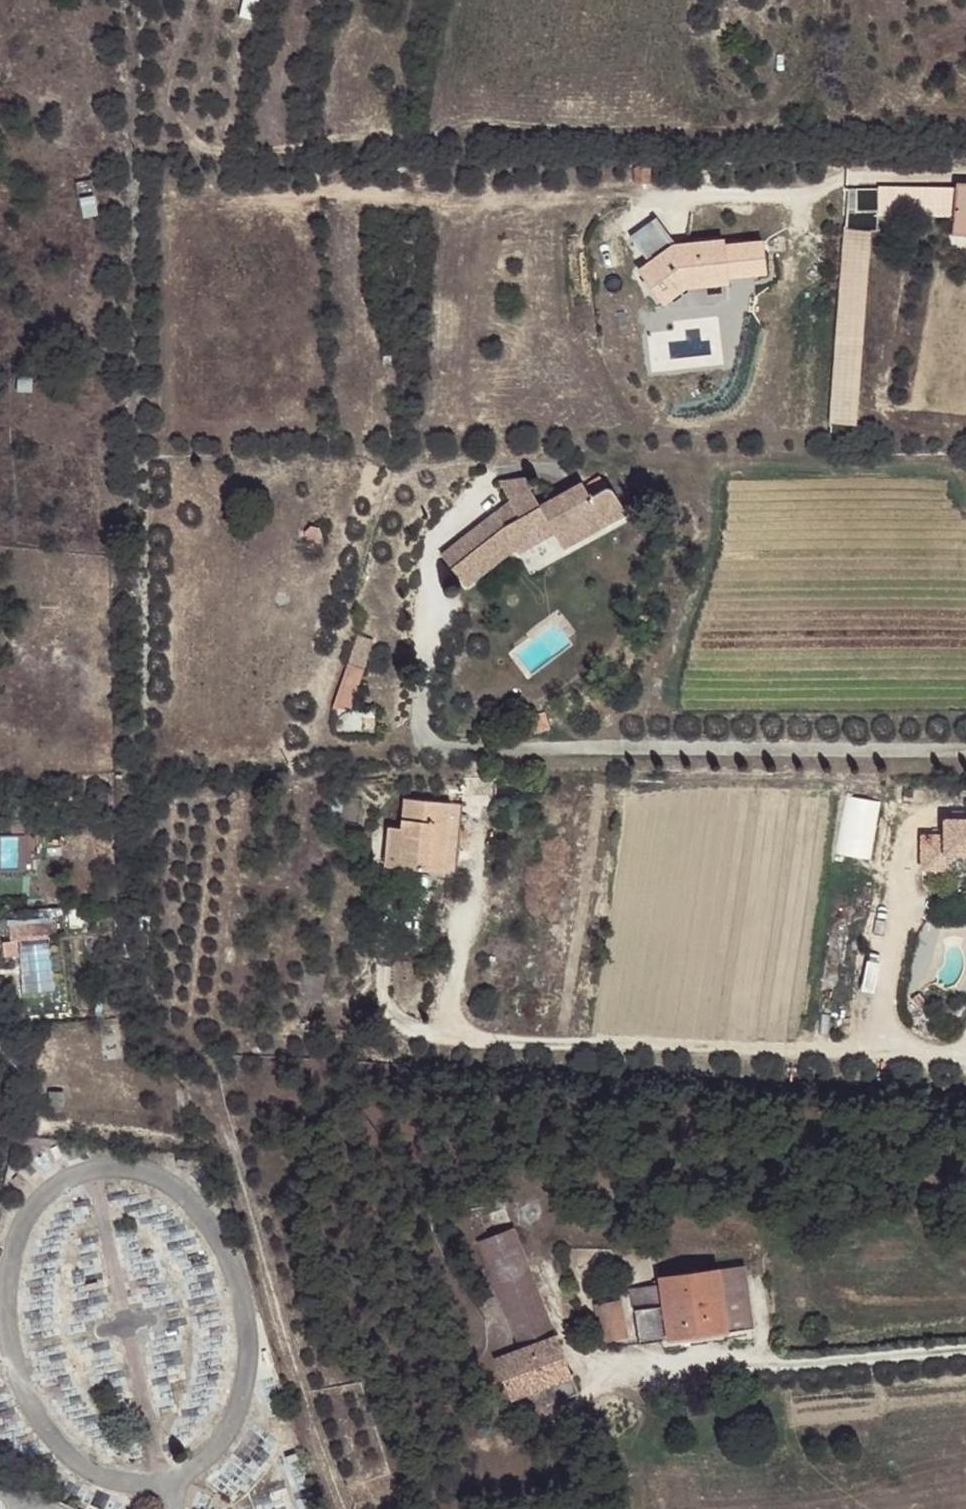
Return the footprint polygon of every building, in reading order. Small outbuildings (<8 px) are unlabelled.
[(639,166),(638,181),(654,183),(654,168),(639,166)] [(881,210),(958,213),(961,185),(881,181),(881,185),(881,208),(881,210)] [(962,182),(961,185),(958,213),(956,233),(965,233),(965,183),(962,182)] [(665,297),(667,299),(689,283),(729,279),(729,273),(761,269),(769,269),(766,237),(727,241),(726,236),(722,236),(721,232),(698,235),(698,239),(674,242),(670,237),(654,216),(633,232),(652,258),(642,266),(649,276),(665,297)] [(849,225),(833,419),(859,421),(875,227),(849,225)] [(665,297),(649,276),(645,278),(660,300),(665,297)] [(731,299),(729,279),(689,283),(667,299),(671,305),(731,299)] [(630,513),(620,491),(600,500),(593,486),(550,505),(543,486),(545,485),(541,475),(508,475),(520,501),(518,506),(505,512),(503,508),(447,547),(469,581),(521,548),(524,552),(562,535),(582,534),(609,522),(630,513)] [(304,530),(303,548),(320,548),(321,532),(312,523),(304,530)] [(337,710),(354,710),(377,643),(362,638),(337,710)] [(345,819),(348,792),(337,791),(334,817),(345,819)] [(448,866),(455,797),(410,792),(407,823),(396,822),(393,862),(448,866)] [(835,855),(868,861),(878,801),(845,796),(835,855)] [(467,797),(455,797),(448,866),(462,867),(467,797)] [(923,834),(924,867),(948,867),(947,851),(965,851),(965,817),(946,817),(946,834),(923,834)] [(62,923),(17,927),(17,940),(63,935),(62,923)] [(510,1323),(544,1306),(505,1234),(472,1251),(510,1323)] [(748,1264),(722,1269),(731,1328),(757,1325),(748,1264)] [(731,1328),(722,1269),(664,1276),(665,1284),(635,1289),(641,1341),(672,1336),(731,1328)] [(561,1339),(544,1306),(510,1323),(528,1356),(561,1339)] [(598,1309),(602,1343),(628,1338),(624,1306),(598,1309)] [(757,1325),(731,1328),(731,1335),(738,1334),(739,1340),(760,1337),(757,1325)] [(562,1339),(561,1339),(528,1356),(502,1370),(522,1407),(581,1379),(562,1339)]
